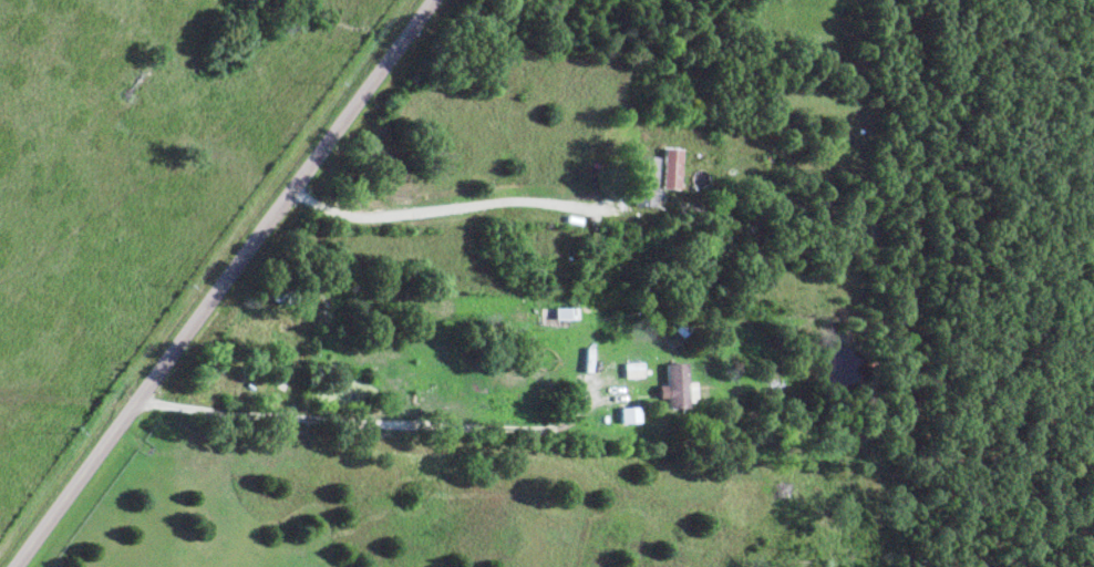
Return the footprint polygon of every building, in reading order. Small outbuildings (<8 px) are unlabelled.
[(686,150),(668,150),(667,190),(685,190),(686,150)] [(559,320),(576,319),(576,308),(559,309),(559,320)] [(629,379),(647,378),(646,363),(628,364),(629,379)] [(691,405),(690,364),(668,365),(669,386),(663,386),(664,399),(673,399),(673,406),(691,405)] [(644,408),(625,409),(626,424),(645,423),(644,408)]
